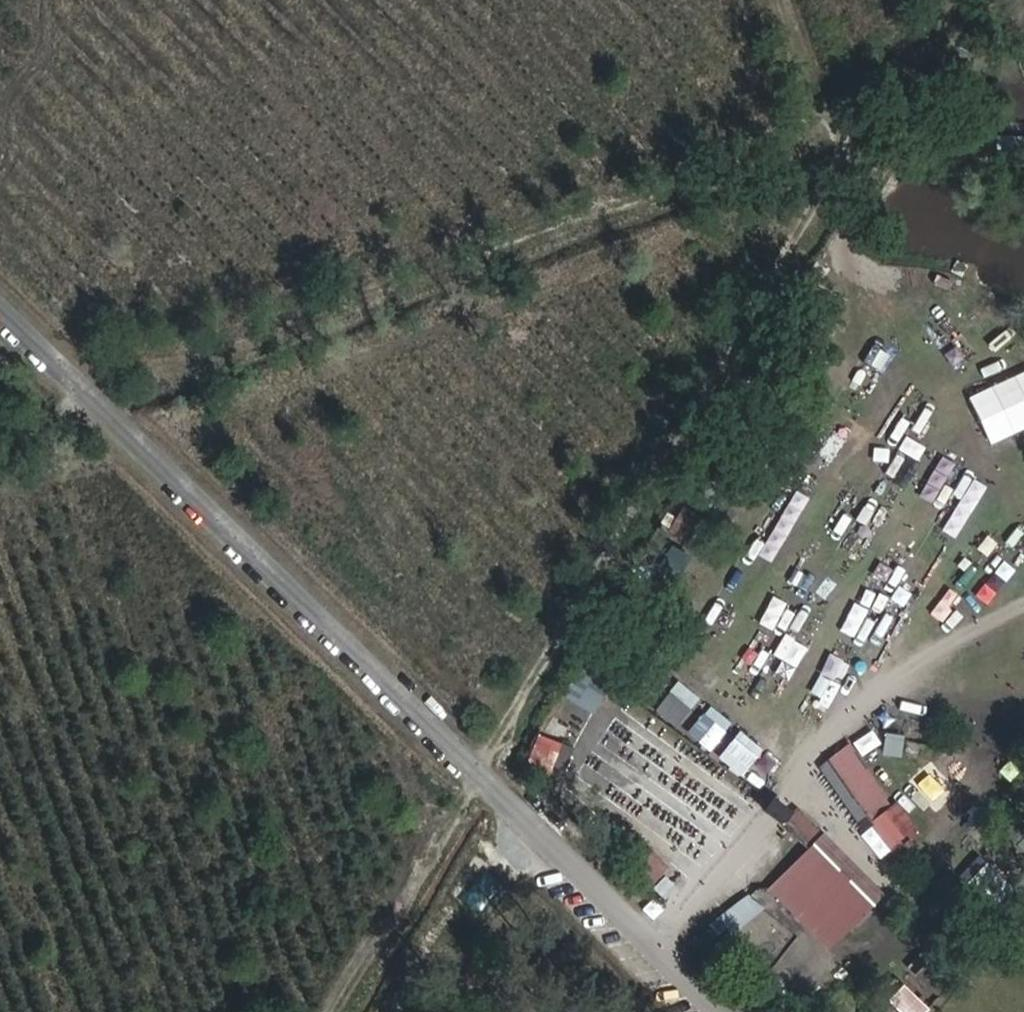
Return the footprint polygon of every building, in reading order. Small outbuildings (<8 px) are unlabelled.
[(993,440),(1023,429),(1023,373),(975,391),(993,440)] [(688,534),(695,507),(682,504),(675,531),(688,534)] [(681,677),(658,710),(681,726),(704,694),(681,677)] [(530,757),(554,770),(569,743),(545,730),(530,757)] [(853,740),(821,764),(863,820),(894,797),(853,740)] [(872,818),(896,850),(925,829),(901,797),(872,818)] [(828,947),(888,897),(831,830),(772,881),(828,947)] [(488,914),(511,882),(488,866),(465,897),(488,914)] [(716,948),(766,907),(752,890),(702,931),(716,948)]
